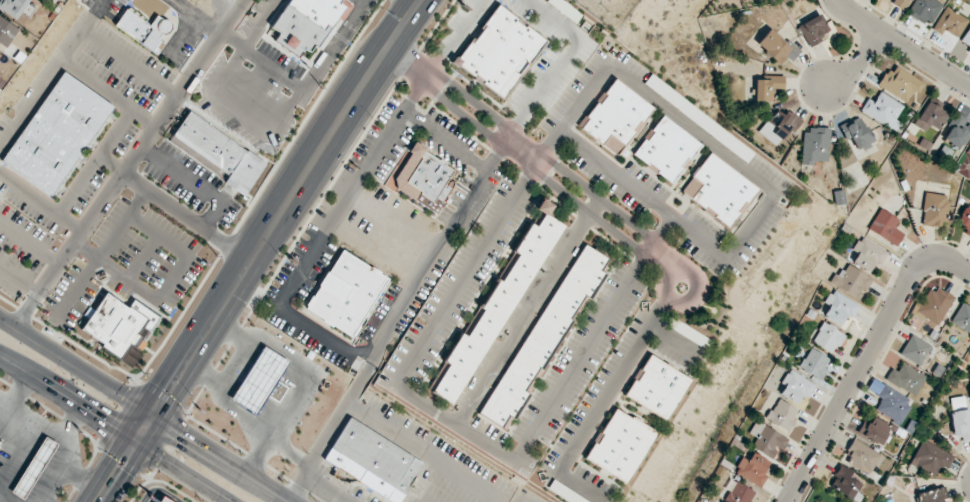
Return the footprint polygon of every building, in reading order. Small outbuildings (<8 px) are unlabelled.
[(0,3),(0,9),(17,20),(31,0),(2,0),(0,3)] [(284,5),(288,0),(343,0),(352,6),(330,37),(284,5)] [(904,10),(910,0),(893,0),(891,3),(904,10)] [(941,4),(933,0),(914,0),(907,14),(931,25),(941,4)] [(502,100),(546,39),(496,3),(452,65),(502,100)] [(958,37),(968,19),(945,6),(932,29),(941,34),(944,30),(958,37)] [(114,27),(152,52),(171,25),(156,15),(150,25),(125,9),(114,27)] [(823,39),(821,35),(829,30),(819,13),(797,26),(809,47),(823,39)] [(19,28),(0,17),(0,43),(8,47),(19,28)] [(969,54),(969,23),(960,41),(969,46),(967,52),(969,54)] [(788,45),(768,29),(755,45),(779,64),(785,57),(791,61),(800,50),(790,42),(788,45)] [(920,81),(892,64),(878,86),(907,103),(920,81)] [(50,198),(0,161),(0,157),(61,72),(114,110),(50,198)] [(784,75),(767,76),(767,79),(755,79),(755,100),(773,100),(772,89),(784,89),(784,75)] [(575,127),(616,158),(655,108),(614,77),(575,127)] [(894,131),(899,122),(894,119),(903,106),(879,91),(873,101),(867,98),(860,110),(894,131)] [(947,113),(927,101),(913,124),(925,132),(929,125),(937,129),(947,113)] [(779,147),(800,118),(789,110),(785,115),(776,108),(759,132),(779,147)] [(960,151),(969,134),(969,125),(965,122),(967,118),(957,113),(942,140),(960,151)] [(631,155),(671,185),(701,145),(661,114),(631,155)] [(844,139),(850,136),(857,151),(874,143),(861,115),(838,126),(844,139)] [(829,129),(803,128),(801,164),(814,165),(814,161),(828,161),(829,129)] [(382,186),(415,138),(465,173),(432,220),(382,186)] [(709,151),(678,191),(728,230),(759,191),(709,151)] [(940,226),(941,219),(947,220),(948,194),(923,193),(922,225),(940,226)] [(431,393),(458,408),(560,222),(548,215),(553,205),(541,198),(534,210),(532,209),(431,393)] [(965,205),(956,222),(967,227),(963,234),(969,237),(969,207),(965,205)] [(868,229),(896,245),(903,233),(894,228),(899,219),(880,208),(868,229)] [(880,264),(887,252),(860,236),(847,258),(869,271),(875,261),(880,264)] [(482,417),(510,433),(608,254),(580,238),(482,417)] [(351,336),(306,308),(342,250),(387,279),(351,336)] [(832,285),(858,298),(862,289),(866,291),(872,277),(842,263),(832,285)] [(934,292),(929,289),(915,312),(937,325),(954,297),(937,287),(934,292)] [(828,305),(822,316),(841,325),(846,315),(852,317),(859,304),(829,290),(823,302),(828,305)] [(969,333),(969,307),(961,302),(950,323),(969,333)] [(832,346),(837,349),(845,335),(822,322),(811,341),(829,352),(832,346)] [(931,345),(910,334),(899,355),(920,366),(931,345)] [(257,414),(287,360),(262,346),(232,401),(257,414)] [(798,369),(820,379),(830,358),(808,348),(798,369)] [(666,421),(690,377),(647,354),(623,397),(666,421)] [(926,376),(902,362),(897,371),(891,368),(884,379),(914,396),(926,376)] [(801,394),(808,397),(815,382),(787,370),(781,384),(783,385),(778,395),(797,403),(801,394)] [(912,402),(873,379),(867,389),(881,397),(874,410),(899,424),(912,402)] [(276,381),(286,387),(277,403),(267,398),(276,381)] [(765,419),(788,432),(796,418),(793,417),(797,410),(777,398),(765,419)] [(962,435),(962,442),(969,441),(969,425),(966,400),(949,402),(953,436),(962,435)] [(632,416),(631,417),(615,407),(599,433),(602,434),(596,443),(593,442),(583,458),(626,485),(659,433),(632,416)] [(863,420),(856,433),(880,446),(890,426),(873,416),(869,423),(863,420)] [(421,464),(397,501),(386,501),(322,461),(349,419),(421,464)] [(756,437),(751,447),(772,458),(774,454),(778,456),(788,437),(754,421),(748,433),(756,437)] [(12,493),(24,500),(56,444),(44,437),(12,493)] [(841,459),(869,474),(880,454),(852,438),(841,459)] [(947,469),(954,455),(922,440),(910,464),(935,476),(940,466),(947,469)] [(747,460),(741,457),(733,472),(758,486),(771,462),(751,452),(747,460)] [(861,483),(849,477),(852,470),(839,464),(829,488),(854,499),(861,483)] [(552,479),(589,501),(566,501),(546,489),(552,479)] [(756,491),(735,481),(725,501),(750,501),(756,491)] [(946,487),(918,492),(920,501),(944,501),(948,501),(946,487)]
